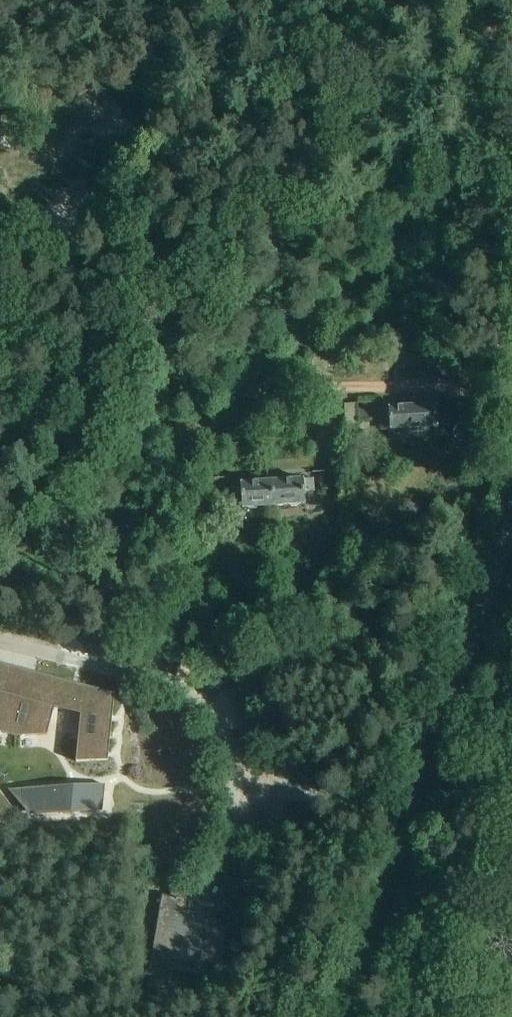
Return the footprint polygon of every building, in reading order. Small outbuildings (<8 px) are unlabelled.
[(343,405),(345,437),(358,436),(357,422),(370,421),(369,403),(343,405)] [(439,427),(438,404),(389,407),(379,408),(380,430),(390,430),(390,429),(439,427)] [(324,472),(319,472),(320,490),(330,490),(329,468),(324,468),(324,472)] [(202,499),(225,498),(224,477),(201,479),(202,499)] [(277,481),(279,506),(306,504),(305,491),(316,491),(315,479),(277,481)] [(277,481),(241,483),(243,508),(279,506),(277,481)] [(336,524),(327,525),(328,535),(337,534),(336,524)] [(33,675),(0,666),(0,732),(15,736),(47,734),(54,707),(81,714),(76,762),(107,760),(108,760),(114,693),(34,672),(33,675)] [(104,800),(105,784),(30,788),(31,810),(63,808),(64,813),(96,811),(97,800),(104,800)] [(206,976),(213,934),(214,928),(238,932),(246,884),(222,880),(216,916),(185,911),(187,899),(162,895),(147,987),(171,991),(175,971),(206,976)]
